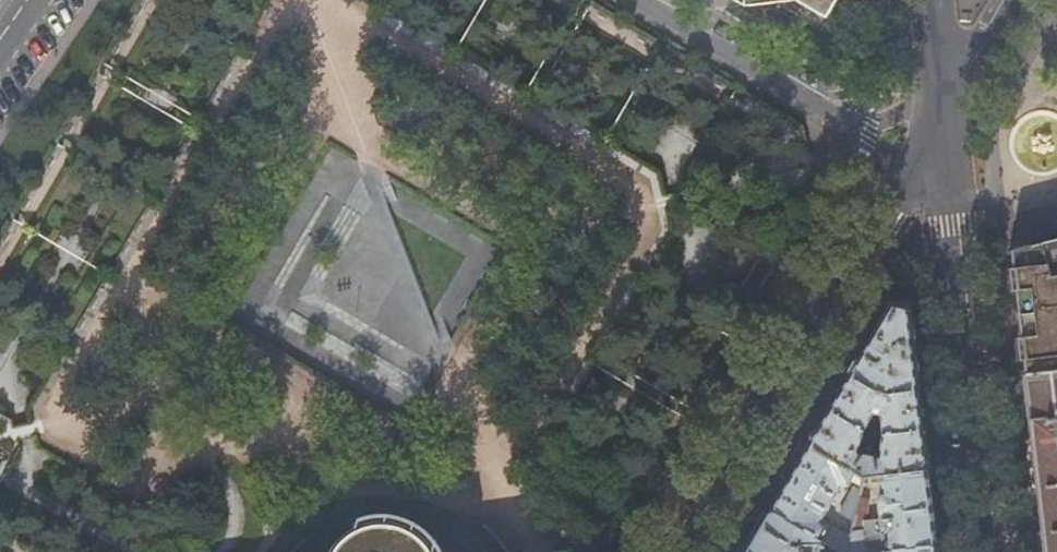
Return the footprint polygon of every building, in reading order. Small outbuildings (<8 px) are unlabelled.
[(1022,249),(1010,252),(1013,271),(1025,376),(1056,372),(1056,240),(1022,249)] [(912,353),(907,307),(891,304),(868,344),(849,376),(880,395),(916,390),(915,378),(912,353)] [(1025,376),(1040,508),(1045,551),(1056,551),(1056,372),(1025,376)] [(829,411),(871,437),(921,430),(919,418),(916,390),(880,395),(849,376),(839,393),(829,411)] [(880,475),(921,471),(925,470),(924,460),(921,430),(871,437),(829,411),(818,428),(809,445),(862,477),(871,476),(880,475)] [(849,537),(819,518),(839,485),(846,484),(850,479),(861,486),(862,477),(809,445),(790,476),(770,511),(824,543),(839,551),(847,551),(849,537)] [(869,500),(859,497),(853,522),(849,537),(847,551),(883,551),(885,551),(934,546),(932,528),(925,470),(921,471),(880,475),(882,495),(877,500),(879,515),(878,518),(865,520),(869,500)] [(868,486),(871,476),(862,477),(861,486),(861,488),(868,486)] [(859,492),(852,488),(838,513),(853,522),(859,497),(859,492)] [(824,543),(770,511),(751,543),(746,551),(819,551),(824,543)] [(385,518),(363,521),(348,528),(348,532),(339,538),(330,549),(329,551),(431,551),(427,543),(417,531),(397,520),(385,518)]
